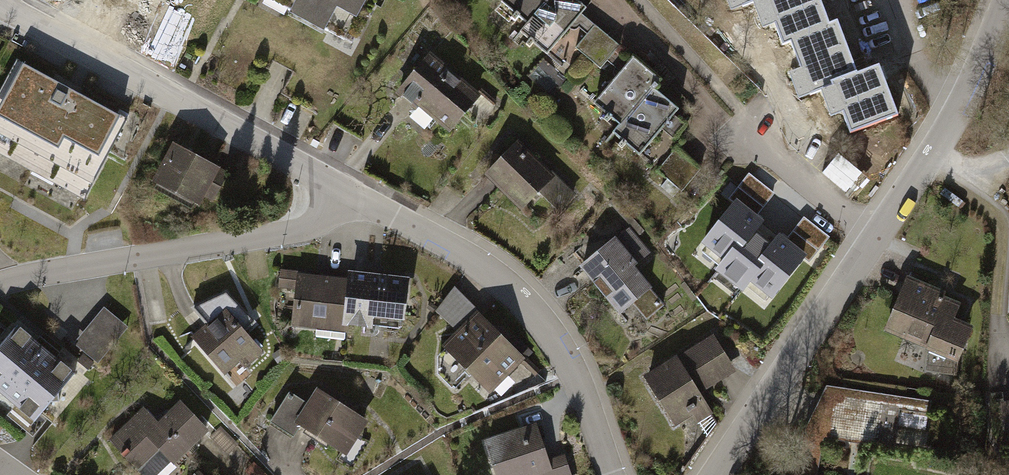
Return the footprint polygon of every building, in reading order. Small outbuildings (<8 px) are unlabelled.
[(352,42),(376,0),(275,0),(352,42)] [(579,0),(505,0),(497,8),(549,55),(590,10),(579,0)] [(742,3),(753,0),(762,24),(774,20),(797,83),(805,80),(809,92),(819,89),(827,113),(839,108),(849,132),(899,114),(878,66),(856,74),(838,21),(827,25),(818,0),(741,0),(742,3)] [(595,26),(576,48),(601,69),(620,47),(595,26)] [(621,49),(605,69),(619,79),(635,59),(621,49)] [(483,96),(428,58),(402,96),(457,134),(483,96)] [(16,65),(0,96),(0,136),(91,183),(124,120),(16,65)] [(681,108),(633,66),(593,112),(641,154),(681,108)] [(555,176),(519,142),(485,178),(522,212),(539,193),(555,176)] [(221,166),(175,146),(156,189),(201,209),(221,166)] [(762,214),(777,189),(750,173),(735,198),(762,214)] [(560,210),(578,194),(562,177),(544,193),(560,210)] [(766,223),(737,200),(701,245),(723,262),(715,273),(746,297),(754,286),(774,302),(808,258),(782,237),(774,247),(758,234),(766,223)] [(790,237),(810,258),(830,239),(810,217),(790,237)] [(646,254),(631,230),(580,263),(627,336),(668,309),(636,260),(646,254)] [(408,278),(349,271),(348,279),(344,321),(403,328),(408,278)] [(344,321),(348,279),(288,272),(281,325),(342,333),(344,321)] [(971,309),(910,287),(893,336),(954,357),(971,309)] [(128,326),(104,306),(74,341),(98,361),(128,326)] [(239,312),(203,336),(234,382),(269,358),(239,312)] [(528,368),(476,322),(450,352),(502,397),(528,368)] [(13,324),(0,341),(0,390),(50,426),(86,378),(13,324)] [(346,344),(347,333),(319,332),(318,342),(346,344)] [(714,334),(645,377),(677,428),(693,418),(698,426),(714,416),(701,395),(737,373),(714,334)] [(366,424),(316,394),(298,424),(348,454),(366,424)] [(895,443),(899,423),(927,428),(930,412),(871,399),(863,436),(895,443)] [(140,407),(109,442),(145,474),(171,447),(184,459),(209,432),(177,403),(159,424),(140,407)] [(546,428),(496,442),(505,474),(559,474),(546,428)]
